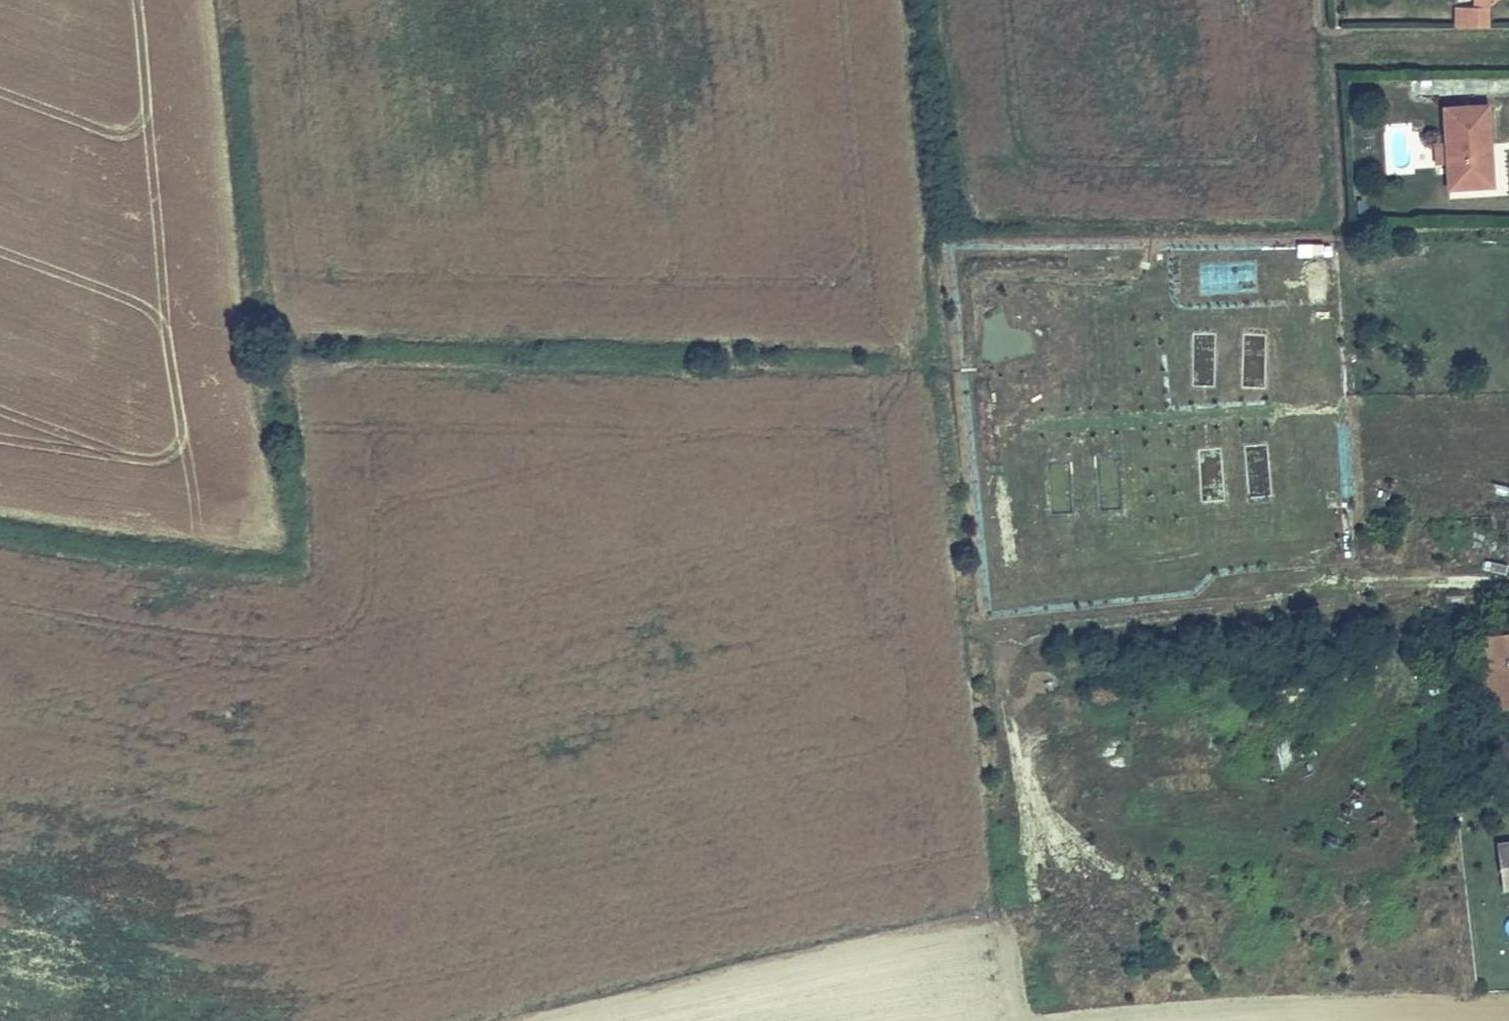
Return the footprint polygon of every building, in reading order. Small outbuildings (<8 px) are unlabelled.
[(1488,29),(1489,3),(1502,3),(1502,0),(1472,0),(1472,7),(1454,7),(1454,29),(1488,29)] [(1484,143),(1493,143),(1491,105),(1446,107),(1452,190),(1487,187),(1484,143)] [(1496,186),(1493,143),(1484,143),(1487,187),(1496,186)] [(1488,630),(1498,708),(1508,706),(1508,628),(1488,630)] [(1484,834),(1490,877),(1508,875),(1508,831),(1484,834)]
